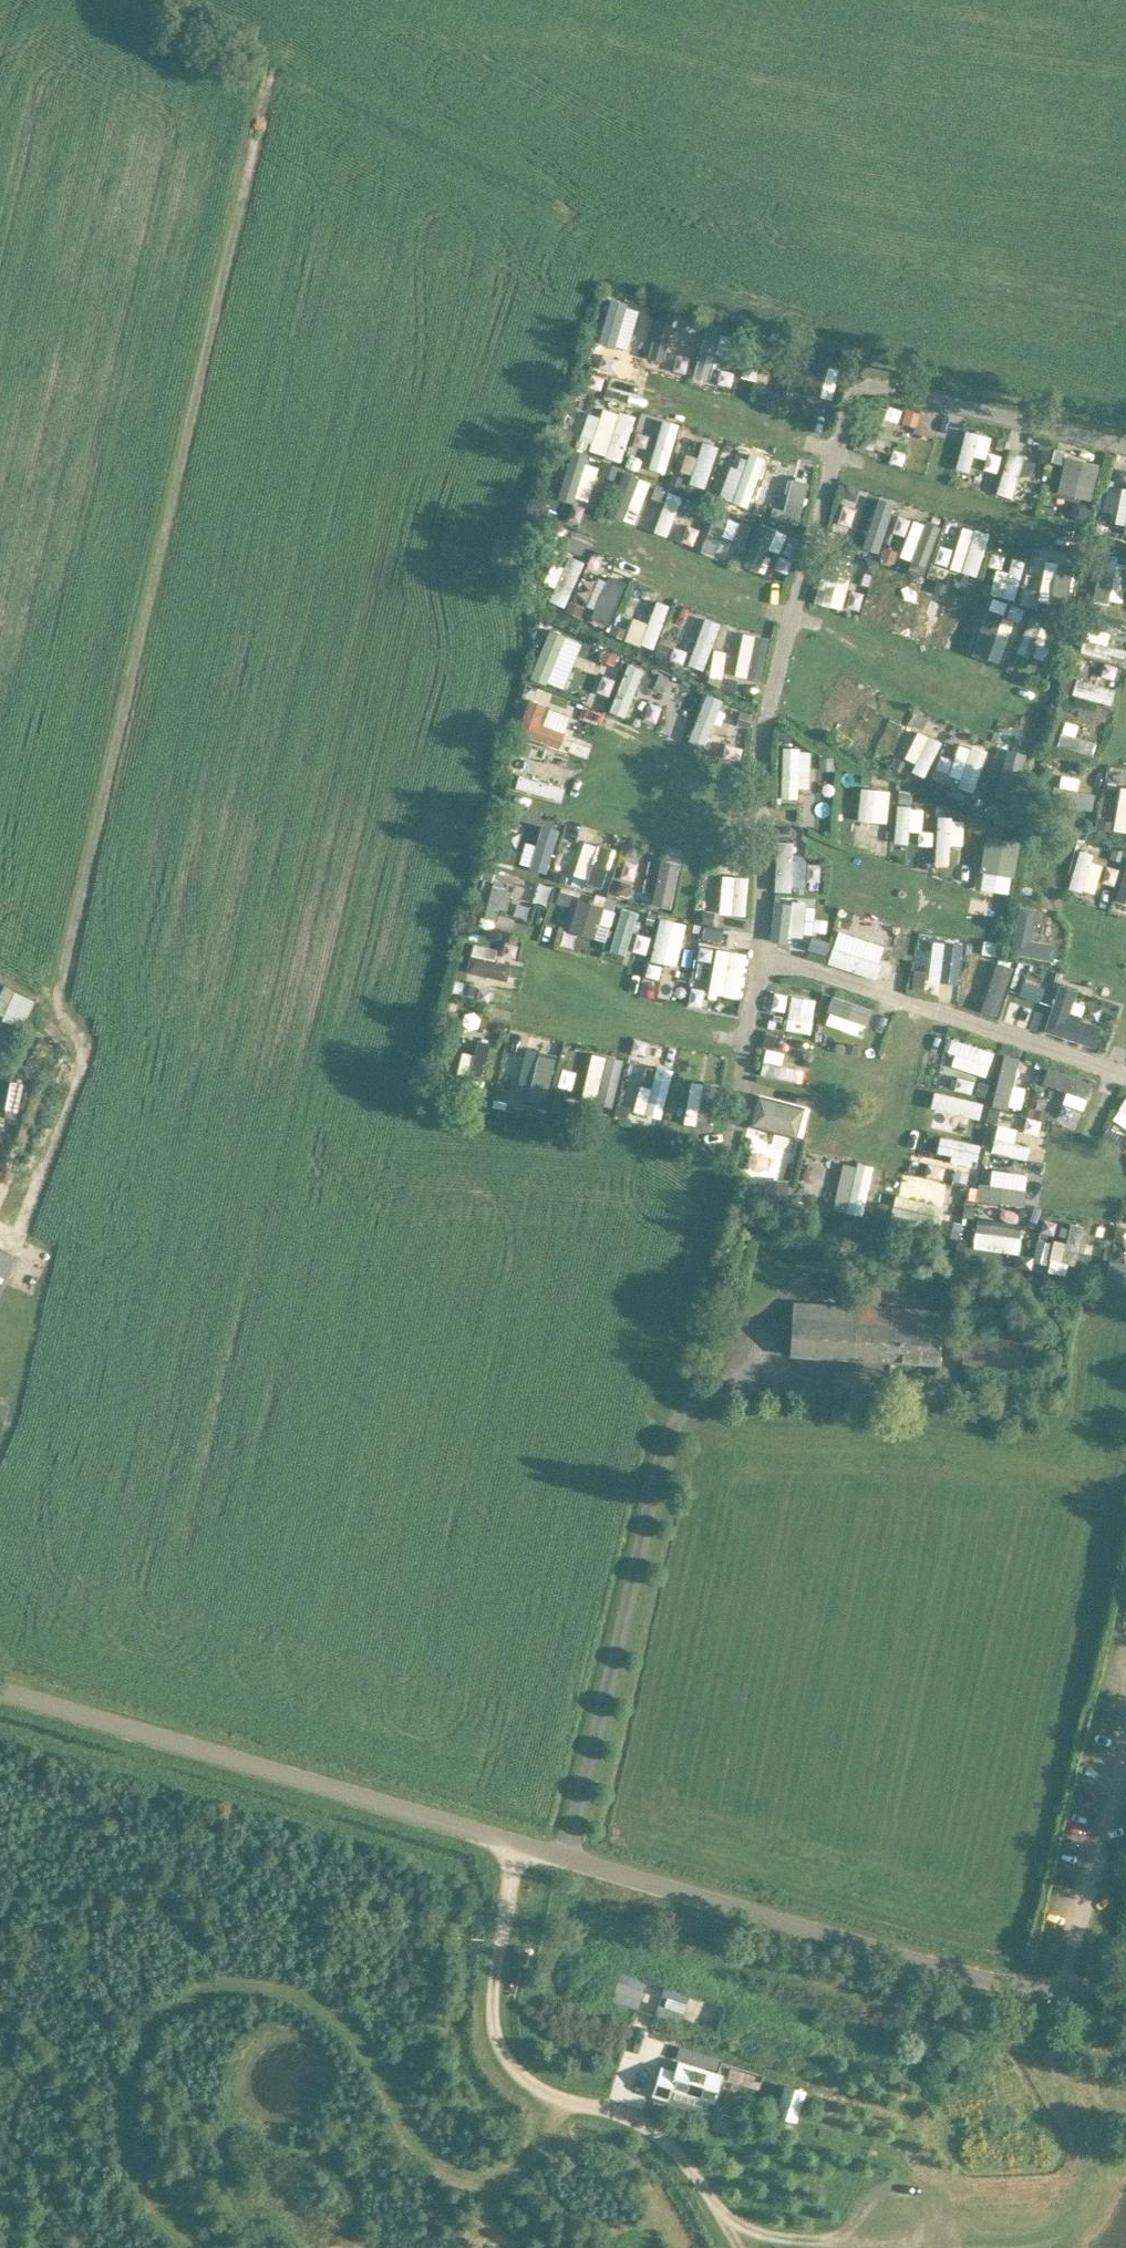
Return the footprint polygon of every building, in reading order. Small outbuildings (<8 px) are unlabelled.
[(678,356),(676,383),(718,385),(721,321),(691,320),(689,357),(678,356)] [(760,382),(764,351),(732,347),(728,378),(760,382)] [(777,387),(820,397),(827,364),(784,354),(777,387)] [(890,401),(887,425),(904,426),(906,403),(890,401)] [(575,453),(609,461),(622,413),(588,404),(575,453)] [(646,443),(641,462),(659,466),(670,424),(641,416),(635,440),(646,443)] [(962,451),(972,453),(977,434),(952,428),(941,468),(956,472),(962,451)] [(994,439),(992,448),(1002,450),(1004,441),(994,439)] [(970,466),(983,469),(988,449),(975,446),(970,466)] [(994,450),(981,493),(997,497),(1004,474),(1016,478),(1022,459),(994,450)] [(1042,450),(1039,461),(1048,464),(1051,452),(1042,450)] [(735,463),(731,480),(744,483),(748,466),(735,463)] [(611,468),(594,512),(613,519),(629,474),(611,468)] [(672,473),(668,484),(679,488),(683,478),(672,473)] [(1118,483),(1115,509),(1125,510),(1125,484),(1118,483)] [(652,490),(642,531),(656,535),(666,494),(652,490)] [(841,534),(856,537),(863,502),(848,499),(841,534)] [(687,534),(698,505),(685,500),(673,528),(687,534)] [(701,503),(696,515),(706,519),(711,508),(701,503)] [(1072,506),(1070,513),(1074,519),(1081,521),(1087,517),(1088,511),(1085,505),(1078,503),(1072,506)] [(894,537),(896,520),(881,519),(879,536),(894,537)] [(759,574),(774,530),(745,521),(731,565),(759,574)] [(960,526),(953,554),(941,550),(936,568),(963,575),(975,530),(960,526)] [(790,534),(786,544),(797,548),(801,538),(790,534)] [(885,547),(881,558),(892,562),(897,551),(885,547)] [(919,567),(933,570),(937,556),(923,552),(919,567)] [(1000,601),(1010,558),(998,555),(994,572),(981,569),(975,595),(1000,601)] [(864,563),(852,621),(868,624),(880,566),(864,563)] [(1087,569),(1084,582),(1099,585),(1102,572),(1087,569)] [(901,570),(897,580),(908,584),(912,574),(901,570)] [(937,587),(920,640),(947,648),(960,608),(950,605),(954,592),(937,587)] [(642,646),(653,601),(640,598),(635,623),(621,620),(616,640),(642,646)] [(974,608),(957,648),(985,660),(1002,620),(974,608)] [(1035,647),(1023,642),(1033,618),(1016,611),(1000,650),(1029,662),(1035,647)] [(687,670),(706,621),(691,615),(672,664),(687,670)] [(1073,640),(1071,649),(1082,652),(1084,643),(1073,640)] [(715,648),(711,673),(722,675),(726,650),(715,648)] [(599,707),(621,714),(635,665),(613,659),(599,707)] [(659,672),(653,687),(662,691),(669,676),(659,672)] [(839,734),(860,684),(846,678),(833,708),(827,705),(818,725),(839,734)] [(1062,680),(1060,689),(1071,693),(1074,683),(1062,680)] [(676,736),(694,741),(709,693),(692,688),(676,736)] [(628,717),(642,721),(649,702),(635,697),(628,717)] [(1061,698),(1058,708),(1068,711),(1071,701),(1061,698)] [(742,710),(738,723),(750,727),(754,713),(742,710)] [(1061,736),(1064,720),(1049,717),(1044,747),(1079,753),(1082,739),(1061,736)] [(889,757),(900,763),(895,772),(908,779),(927,740),(903,728),(889,757)] [(956,794),(973,751),(945,739),(933,767),(922,762),(917,775),(942,785),(941,788),(956,794)] [(784,797),(785,785),(797,786),(799,745),(770,744),(768,797),(784,797)] [(834,756),(820,756),(820,769),(834,769),(834,756)] [(843,821),(874,822),(875,786),(845,785),(843,821)] [(898,791),(898,803),(910,803),(911,792),(898,791)] [(922,812),(921,865),(935,865),(936,844),(949,844),(950,813),(922,812)] [(1002,874),(1004,836),(970,834),(968,872),(1002,874)] [(592,885),(604,843),(586,837),(573,880),(592,885)] [(1061,852),(1056,889),(1082,892),(1087,855),(1061,852)] [(661,908),(667,857),(646,855),(640,905),(661,908)] [(1087,882),(1100,885),(1105,865),(1092,862),(1087,882)] [(1125,901),(1125,866),(1108,863),(1100,906),(1113,909),(1115,899),(1125,901)] [(485,864),(481,876),(492,879),(495,867),(485,864)] [(556,872),(554,878),(565,881),(566,875),(556,872)] [(621,879),(617,891),(629,895),(633,883),(621,879)] [(558,890),(555,901),(569,905),(572,894),(558,890)] [(802,933),(803,904),(765,903),(764,932),(802,933)] [(703,911),(703,923),(712,923),(712,911),(703,911)] [(655,943),(665,946),(672,918),(648,912),(637,957),(651,961),(655,943)] [(689,923),(687,934),(700,936),(701,925),(689,923)] [(811,938),(808,949),(826,954),(829,943),(811,938)] [(931,939),(930,956),(916,955),(915,981),(944,983),(945,939),(931,939)] [(500,957),(477,954),(478,942),(459,940),(454,975),(496,981),(500,957)] [(687,940),(685,957),(697,959),(699,942),(687,940)] [(726,998),(736,950),(704,944),(694,991),(726,998)] [(831,944),(826,958),(836,962),(841,948),(831,944)] [(1026,976),(1022,990),(1042,997),(1047,984),(1026,976)] [(465,983),(463,993),(474,995),(476,985),(465,983)] [(689,1004),(691,990),(677,988),(675,1002),(689,1004)] [(849,1036),(860,1005),(821,992),(810,1023),(849,1036)] [(33,1001),(16,994),(14,997),(5,1017),(22,1025),(33,1001)] [(1094,1022),(1099,1004),(1084,1000),(1079,1017),(1094,1022)] [(1032,1013),(1030,1039),(1085,1041),(1086,1016),(1032,1013)] [(764,1034),(762,1046),(772,1047),(774,1035),(764,1034)] [(942,1034),(931,1062),(972,1077),(982,1049),(942,1034)] [(1012,1082),(1003,1081),(1006,1056),(987,1054),(982,1105),(1009,1108),(1012,1082)] [(640,1083),(626,1081),(620,1110),(650,1115),(660,1065),(644,1062),(640,1083)] [(1052,1089),(1048,1103),(1071,1109),(1078,1080),(1033,1068),(1029,1083),(1052,1089)] [(942,1073),(938,1088),(957,1093),(961,1078),(942,1073)] [(747,1091),(739,1119),(786,1133),(794,1104),(747,1091)] [(1124,1139),(1125,1137),(1125,1107),(1113,1097),(1096,1117),(1124,1139)] [(686,1126),(689,1105),(675,1103),(672,1124),(686,1126)] [(1024,1105),(1022,1114),(1033,1116),(1035,1107),(1024,1105)] [(977,1156),(972,1203),(997,1206),(999,1189),(1017,1191),(1020,1165),(1014,1164),(1016,1143),(1002,1142),(1004,1125),(983,1123),(979,1156),(977,1156)] [(1107,1128),(1101,1136),(1112,1144),(1118,1135),(1107,1128)] [(741,1184),(772,1184),(771,1144),(759,1144),(760,1171),(741,1171),(741,1184)] [(961,1250),(1013,1249),(1013,1214),(972,1215),(972,1229),(960,1229),(961,1250)] [(1039,1244),(1035,1260),(1045,1262),(1049,1246),(1039,1244)] [(18,1260),(0,1252),(0,1297),(18,1260)] [(876,1256),(870,1283),(885,1286),(891,1259),(876,1256)] [(940,1363),(942,1341),(944,1311),(877,1307),(878,1292),(852,1291),(851,1305),(794,1302),(791,1354),(940,1363)] [(1024,1369),(1026,1347),(1026,1335),(965,1331),(962,1365),(1024,1369)] [(8,1414),(0,1411),(0,1437),(8,1414)] [(606,1972),(604,1990),(630,1994),(632,1976),(606,1972)] [(675,2008),(676,1992),(653,1991),(653,2007),(675,2008)] [(661,2070),(654,2092),(668,2096),(667,2100),(711,2113),(715,2099),(722,2078),(678,2064),(675,2074),(661,2070)] [(786,2087),(778,2113),(795,2119),(804,2092),(786,2087)]
